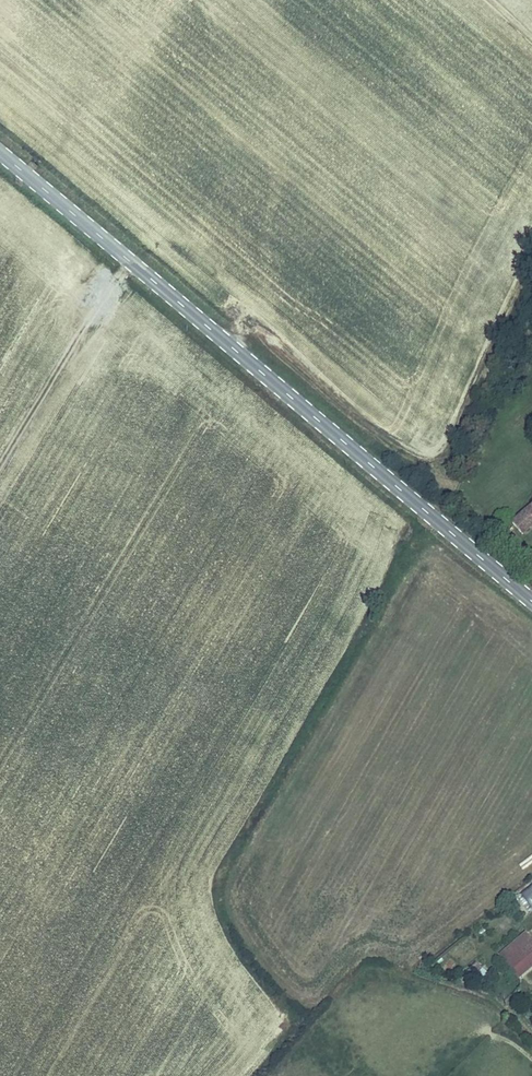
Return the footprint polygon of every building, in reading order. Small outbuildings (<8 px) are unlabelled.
[(512,521),(522,532),(531,524),(531,504),(512,521)] [(516,896),(529,913),(531,910),(531,884),(516,896)] [(504,959),(515,972),(531,959),(531,948),(526,941),(504,959)]
